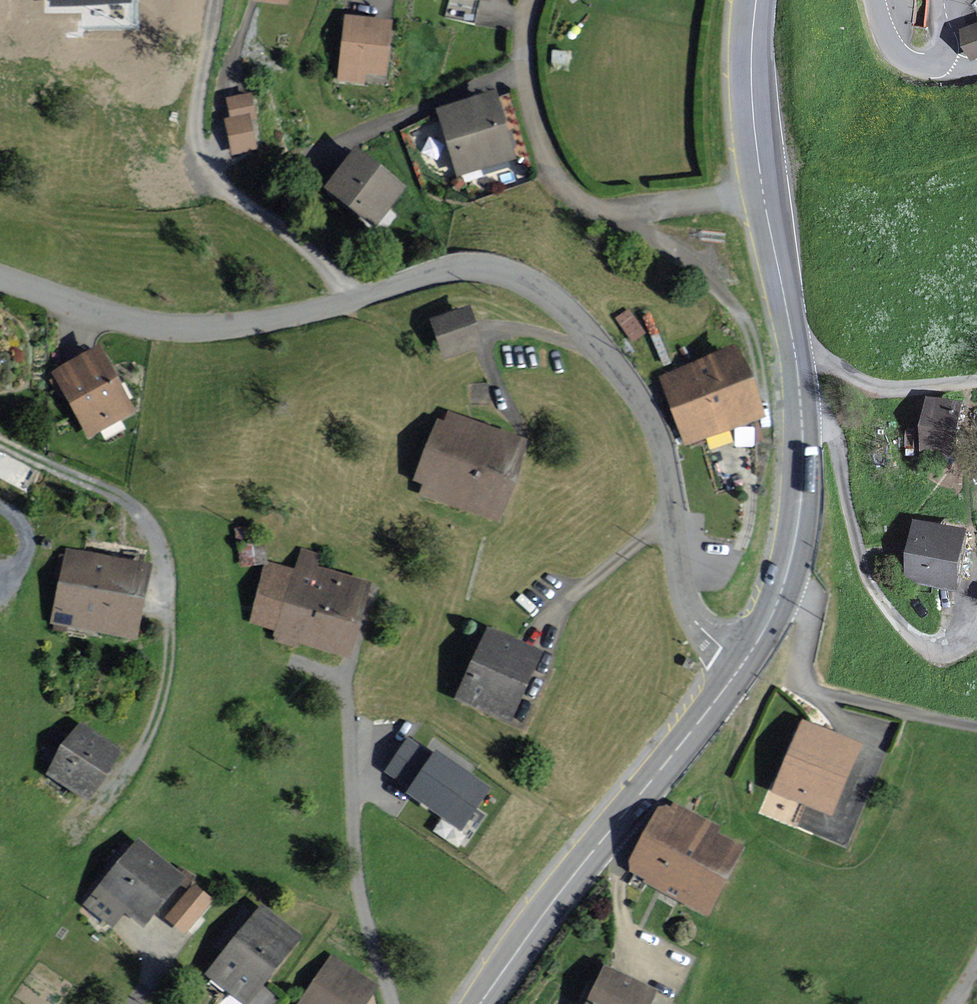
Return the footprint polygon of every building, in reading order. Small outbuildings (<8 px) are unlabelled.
[(389,26),(348,21),(341,81),(361,83),(363,74),(383,76),(389,26)] [(959,31),(970,58),(976,55),(976,23),(959,31)] [(255,123),(251,97),(228,101),(231,121),(227,121),(233,154),(255,150),(250,124),(255,123)] [(512,160),(493,101),(442,117),(460,176),(512,160)] [(400,193),(355,157),(327,192),(372,228),(400,193)] [(479,349),(468,314),(436,323),(447,359),(479,349)] [(135,415),(99,350),(52,375),(88,440),(135,415)] [(736,356),(666,379),(688,443),(757,421),(736,356)] [(965,403),(931,400),(927,448),(960,452),(965,403)] [(523,444),(450,418),(447,426),(439,423),(418,482),(427,485),(423,497),(495,522),(523,444)] [(0,454),(0,490),(18,500),(33,471),(0,454)] [(971,531),(920,523),(911,579),(962,587),(971,531)] [(296,573),(269,565),(251,624),(278,632),(275,641),(298,648),(299,644),(348,659),(369,588),(315,572),(320,557),(302,552),(296,573)] [(148,571),(70,553),(54,623),(132,640),(148,571)] [(538,657),(490,634),(460,699),(509,721),(538,657)] [(857,745),(803,723),(776,788),(830,810),(857,745)] [(119,754),(82,730),(52,776),(88,800),(119,754)] [(460,824),(487,784),(437,750),(433,756),(409,740),(389,770),(412,785),(409,790),(460,824)] [(738,847),(664,808),(633,866),(706,906),(738,847)] [(183,876),(138,838),(83,904),(111,927),(125,911),(141,925),(183,876)] [(211,900),(194,884),(166,918),(185,932),(211,900)] [(300,935),(263,903),(206,971),(246,1003),(300,935)] [(331,955),(298,1003),(364,1003),(377,986),(331,955)] [(607,968),(590,1003),(646,1003),(653,989),(607,968)]
